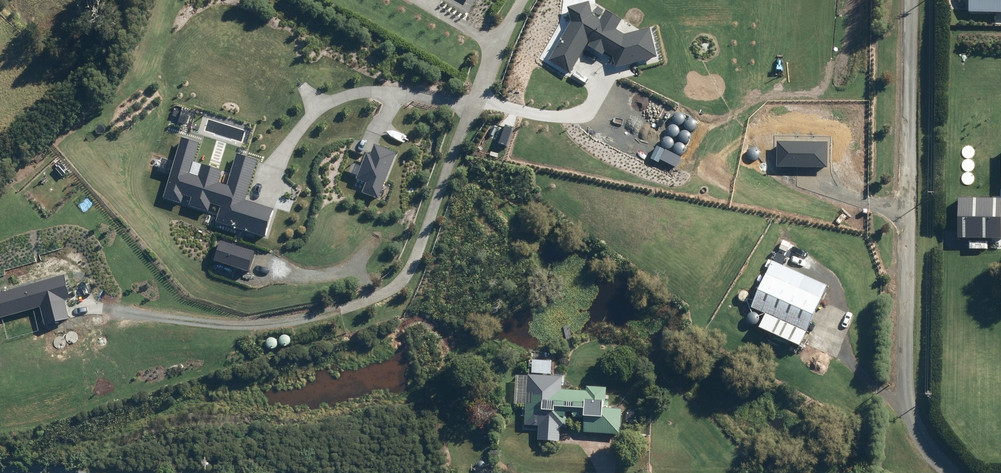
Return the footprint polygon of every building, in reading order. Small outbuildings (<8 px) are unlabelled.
[(967,15),(1000,16),(1000,0),(967,0),(967,15)] [(603,22),(595,17),(591,3),(570,9),(574,23),(550,61),(572,75),(591,43),(593,44),(591,47),(606,56),(608,53),(615,57),(618,69),(660,59),(653,30),(627,36),(619,31),(625,22),(609,12),(603,22)] [(508,125),(502,145),(509,147),(515,128),(508,125)] [(226,172),(205,165),(201,178),(192,175),(203,144),(185,138),(165,198),(183,204),(185,196),(194,199),(192,207),(212,214),(215,205),(223,208),(218,223),(269,239),(278,211),(249,202),(262,162),(241,155),(230,187),(222,184),(226,172)] [(365,194),(381,200),(399,154),(376,145),(372,155),(368,154),(362,170),(357,168),(354,177),(359,179),(358,180),(368,184),(365,194)] [(960,239),(1000,240),(1000,199),(960,199),(960,239)] [(225,243),(218,262),(252,274),(259,254),(225,243)] [(825,289),(770,264),(748,311),(761,317),(754,333),(796,351),(825,289)] [(43,309),(48,327),(73,320),(68,302),(74,300),(67,276),(0,294),(0,320),(43,309)] [(534,361),(533,373),(553,375),(554,362),(534,361)] [(576,413),(575,418),(586,419),(586,434),(623,436),(624,411),(610,410),(611,402),(608,402),(608,388),(589,387),(589,391),(564,390),(564,381),(556,380),(557,377),(530,375),(527,426),(544,427),(543,441),(559,442),(560,428),(569,428),(570,413),(576,413)]
